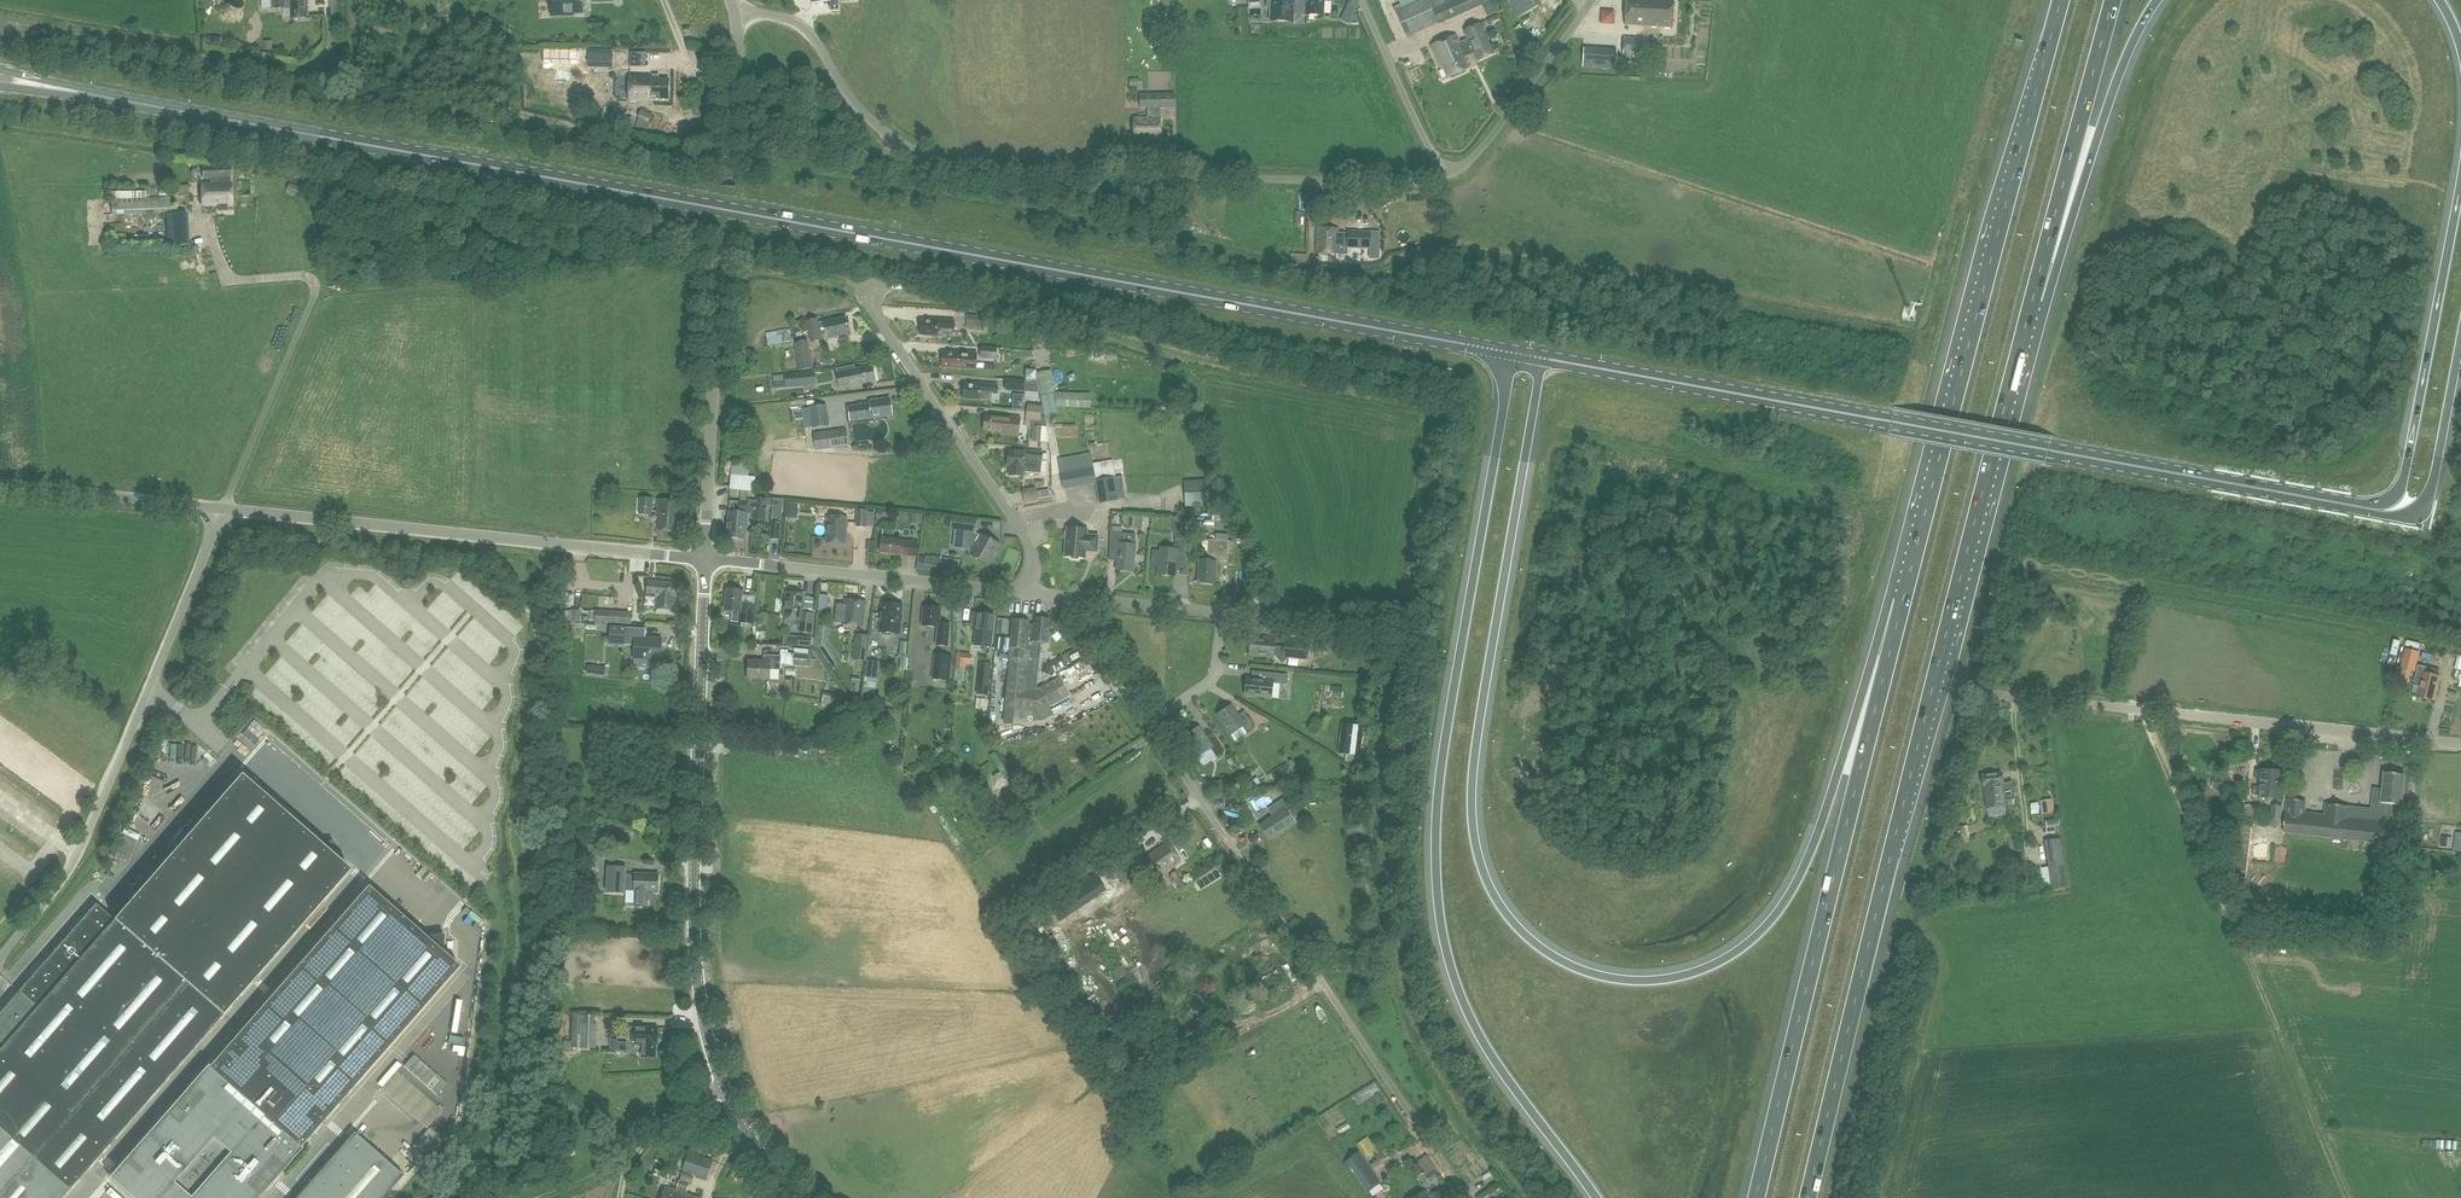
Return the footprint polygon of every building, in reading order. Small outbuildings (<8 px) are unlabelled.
[(307,0),(275,0),(275,9),(290,8),(291,18),(308,18),(307,0)] [(551,15),(573,15),(573,12),(582,12),(582,0),(550,0),(551,15)] [(814,2),(830,2),(831,13),(839,12),(838,1),(857,0),(814,0),(814,2)] [(1294,22),(1294,14),(1305,15),(1305,14),(1306,0),(1266,0),(1266,9),(1269,9),(1269,21),(1294,22)] [(1305,14),(1323,15),(1324,0),(1306,0),(1305,14)] [(1395,9),(1407,37),(1437,24),(1438,25),(1484,5),(1483,3),(1490,0),(1398,0),(1400,7),(1395,9)] [(1516,18),(1540,6),(1537,0),(1507,0),(1516,18)] [(1672,27),(1674,0),(1627,0),(1625,24),(1672,27)] [(1614,23),(1614,9),(1601,9),(1600,22),(1614,23)] [(1491,46),(1490,47),(1480,24),(1464,31),(1471,46),(1468,48),(1470,54),(1474,52),(1474,54),(1473,54),(1477,61),(1495,54),(1491,46)] [(1461,50),(1455,36),(1431,46),(1440,68),(1443,67),(1447,77),(1468,68),(1463,57),(1470,54),(1468,48),(1461,50)] [(1624,38),(1622,55),(1642,56),(1643,39),(1624,38)] [(1582,65),(1615,68),(1617,50),(1583,47),(1582,65)] [(646,52),(631,51),(631,66),(646,66),(646,52)] [(588,67),(612,68),(613,52),(588,52),(588,67)] [(668,99),(669,78),(650,78),(650,76),(630,75),(629,100),(649,101),(650,98),(668,99)] [(1175,93),(1139,94),(1140,107),(1147,107),(1147,117),(1133,118),(1133,138),(1160,138),(1159,107),(1175,107),(1175,93)] [(634,126),(645,132),(654,115),(642,110),(634,126)] [(231,177),(230,164),(202,165),(203,177),(210,176),(210,183),(202,183),(203,205),(232,203),(231,182),(230,182),(230,177),(231,177)] [(189,184),(172,186),(173,196),(190,194),(189,184)] [(117,198),(110,198),(111,214),(173,212),(173,197),(145,197),(145,191),(130,191),(130,190),(117,190),(117,198)] [(168,246),(190,244),(187,212),(165,213),(168,246)] [(231,234),(239,234),(239,225),(230,225),(231,234)] [(1317,228),(1317,252),(1329,252),(1329,259),(1335,259),(1335,252),(1338,252),(1338,244),(1347,244),(1347,248),(1369,248),(1370,248),(1371,230),(1347,230),(1347,232),(1339,232),(1339,229),(1317,228)] [(1380,230),(1371,230),(1370,248),(1369,248),(1369,258),(1380,258),(1380,230)] [(1292,262),(1307,263),(1307,254),(1292,253),(1292,262)] [(967,315),(966,330),(981,331),(982,315),(967,315)] [(828,338),(850,333),(846,316),(823,321),(824,323),(819,324),(818,319),(806,321),(811,342),(822,339),(821,334),(827,333),(828,338)] [(937,336),(937,337),(954,339),(955,320),(930,319),(930,321),(921,321),(921,335),(937,336)] [(792,334),(767,338),(768,347),(793,343),(792,334)] [(808,339),(793,342),(800,371),(814,368),(808,339)] [(981,347),(980,358),(997,359),(997,348),(981,347)] [(977,353),(952,351),(952,353),(943,353),(942,367),(959,368),(976,369),(977,362),(977,353)] [(855,369),(854,365),(837,369),(839,378),(838,378),(841,389),(853,386),(853,384),(857,383),(857,384),(876,380),(872,365),(855,369)] [(1051,370),(1037,372),(1039,382),(1040,390),(1044,414),(1057,411),(1056,407),(1091,408),(1091,393),(1056,392),(1051,370)] [(786,388),(816,384),(814,371),(784,374),(786,388)] [(1006,379),(1005,390),(1021,391),(1021,380),(1006,379)] [(1040,390),(1039,382),(1026,380),(1024,392),(1034,394),(1034,390),(1040,390)] [(992,400),(993,393),(998,393),(998,385),(973,383),(973,385),(964,384),(963,398),(980,400),(980,399),(992,400)] [(891,413),(889,400),(871,402),(871,405),(863,406),(864,409),(850,411),(851,418),(891,413)] [(829,426),(826,404),(810,406),(810,407),(801,409),(803,428),(812,426),(812,428),(829,426)] [(1042,406),(1028,404),(1026,419),(1041,420),(1042,406)] [(1018,436),(1020,418),(995,415),(994,417),(986,416),(984,431),(1000,432),(1000,434),(1018,436)] [(1033,426),(1031,441),(1040,442),(1041,427),(1033,426)] [(815,450),(849,446),(847,428),(813,432),(815,450)] [(726,451),(736,452),(736,444),(726,443),(726,451)] [(1024,477),(1024,471),(1041,473),(1042,461),(1042,452),(1018,450),(1018,452),(1009,451),(1008,465),(1010,466),(1009,475),(1024,477)] [(1095,481),(1115,478),(1112,460),(1092,463),(1090,453),(1057,459),(1060,474),(1073,472),(1093,468),(1095,481)] [(726,462),(725,474),(730,475),(730,489),(754,492),(756,476),(749,475),(749,464),(726,462)] [(1073,472),(1075,487),(1095,483),(1095,481),(1093,468),(1073,472)] [(1075,487),(1073,472),(1060,474),(1062,489),(1075,487)] [(1122,477),(1115,478),(1095,481),(1095,483),(1099,502),(1125,498),(1122,477)] [(1208,480),(1184,481),(1185,506),(1209,504),(1208,480)] [(1038,499),(1037,492),(1036,488),(1021,491),(1024,503),(1038,500),(1038,499)] [(1173,488),(1152,488),(1152,499),(1173,499),(1173,488)] [(1037,492),(1038,499),(1050,497),(1049,489),(1037,492)] [(753,520),(764,520),(766,502),(763,502),(763,498),(755,498),(755,496),(748,496),(748,501),(748,509),(745,509),(745,511),(743,511),(743,513),(747,513),(753,513),(753,520)] [(639,514),(652,515),(653,498),(640,497),(639,514)] [(680,515),(682,501),(658,499),(657,514),(659,514),(658,530),(677,532),(678,515),(680,515)] [(746,539),(747,513),(743,513),(743,511),(745,511),(745,509),(748,509),(748,501),(740,501),(730,501),(729,511),(728,511),(727,538),(746,539)] [(786,502),(785,514),(795,515),(796,503),(786,502)] [(856,509),(856,527),(867,527),(868,510),(856,509)] [(827,542),(846,543),(848,517),(828,516),(827,542)] [(980,535),(975,532),(976,519),(951,516),(950,528),(963,529),(962,548),(968,549),(968,552),(970,553),(970,554),(989,565),(1000,545),(981,534),(980,535)] [(1173,518),(1175,539),(1184,540),(1181,517),(1173,518)] [(779,539),(780,522),(770,521),(769,538),(779,539)] [(1087,530),(1068,528),(1068,530),(1066,531),(1065,537),(1067,539),(1066,555),(1071,556),(1072,558),(1078,558),(1080,556),(1084,557),(1085,550),(1097,551),(1098,536),(1087,535),(1087,530)] [(1109,549),(1118,550),(1116,570),(1133,571),(1136,545),(1134,545),(1135,533),(1110,531),(1109,549)] [(911,541),(901,541),(901,540),(881,538),(880,553),(910,555),(911,541)] [(1208,539),(1207,560),(1199,559),(1198,582),(1215,583),(1216,561),(1215,561),(1215,554),(1228,554),(1229,541),(1208,539)] [(1177,549),(1160,548),(1158,574),(1175,575),(1177,549)] [(924,564),(940,567),(942,557),(932,556),(932,557),(926,556),(924,564)] [(657,596),(656,608),(674,610),(676,596),(678,596),(679,584),(648,580),(646,595),(657,596)] [(833,605),(833,589),(822,589),(822,605),(833,605)] [(741,591),(726,590),(725,610),(732,610),(732,621),(738,622),(738,623),(754,624),(755,605),(740,604),(741,591)] [(1157,603),(1157,590),(1146,590),(1146,603),(1157,603)] [(804,595),(786,593),(784,618),(785,618),(785,624),(799,625),(799,632),(812,633),(814,613),(803,611),(804,595)] [(864,626),(866,601),(845,599),(844,604),(835,603),(834,622),(843,623),(843,624),(864,626)] [(900,633),(901,620),(900,620),(902,604),(882,602),(879,631),(881,631),(882,634),(890,635),(892,633),(900,633)] [(941,608),(939,608),(924,607),(922,626),(937,627),(935,645),(948,646),(950,623),(939,622),(941,608)] [(581,610),(572,609),(572,611),(571,620),(580,621),(581,610)] [(631,612),(595,610),(594,621),(631,623),(631,612)] [(975,645),(984,645),(983,652),(990,653),(994,614),(974,612),(973,623),(977,623),(975,645)] [(1045,685),(1037,690),(1025,689),(1029,652),(1022,651),(1026,620),(1012,618),(1009,647),(1008,657),(1011,657),(1006,709),(1039,712),(1068,695),(1059,678),(1045,685)] [(1048,642),(1049,628),(1048,628),(1049,620),(1035,618),(1034,626),(1029,626),(1029,620),(1026,620),(1022,651),(1029,652),(1025,689),(1037,690),(1041,642),(1048,642)] [(1363,630),(1363,622),(1351,621),(1350,629),(1363,630)] [(583,622),(574,622),(574,629),(578,629),(578,633),(583,633),(583,622)] [(816,644),(818,646),(827,640),(828,625),(818,624),(816,644)] [(635,646),(634,658),(661,660),(662,639),(645,637),(645,628),(609,626),(608,644),(635,646)] [(2394,649),(2401,650),(2405,635),(2398,633),(2394,649)] [(855,634),(853,659),(866,661),(869,635),(855,634)] [(811,637),(787,635),(786,644),(798,645),(798,646),(810,647),(811,637)] [(1307,660),(1309,642),(1284,639),(1283,647),(1275,646),(1275,640),(1252,637),(1250,654),(1273,657),(1273,655),(1275,656),(1281,663),(1289,657),(1307,660)] [(841,661),(827,640),(818,646),(832,667),(841,661)] [(907,641),(900,640),(899,652),(898,652),(898,656),(900,656),(899,668),(906,669),(907,653),(906,653),(907,641)] [(2401,668),(2415,671),(2420,652),(2405,649),(2401,668)] [(949,680),(952,655),(934,653),(931,678),(949,680)] [(763,661),(749,661),(749,678),(769,678),(769,669),(780,669),(780,654),(763,654),(763,661)] [(793,654),(793,665),(806,665),(807,655),(793,654)] [(1061,655),(1047,663),(1042,672),(1052,676),(1054,672),(1066,665),(1061,655)] [(877,678),(879,661),(867,660),(865,677),(877,678)] [(977,684),(989,685),(991,664),(979,663),(977,684)] [(604,675),(605,667),(588,665),(587,673),(604,675)] [(2414,682),(2419,684),(2420,684),(2417,696),(2434,700),(2440,677),(2438,676),(2439,670),(2425,667),(2418,665),(2414,682)] [(1079,666),(1070,669),(1075,682),(1084,679),(1079,666)] [(1264,680),(1247,678),(1245,695),(1272,698),(1273,683),(1286,684),(1287,674),(1264,672),(1264,680)] [(841,695),(823,692),(820,704),(838,708),(841,695)] [(1247,733),(1255,727),(1248,716),(1242,720),(1232,704),(1217,714),(1231,734),(1243,726),(1247,733)] [(258,737),(268,731),(259,715),(249,721),(258,737)] [(1997,716),(1985,716),(1986,729),(1992,730),(1992,724),(1997,724),(1997,716)] [(1335,732),(1338,726),(1327,719),(1324,725),(1335,732)] [(1360,756),(1364,726),(1342,723),(1338,753),(1360,756)] [(799,726),(785,724),(784,734),(798,736),(799,726)] [(1217,757),(1225,751),(1216,738),(1211,742),(1200,726),(1185,736),(1198,756),(1211,748),(1217,757)] [(176,758),(195,756),(194,741),(175,742),(176,758)] [(152,778),(147,776),(142,788),(162,795),(169,776),(155,771),(152,778)] [(2255,779),(2260,779),(2260,787),(2253,786),(2253,796),(2282,799),(2285,772),(2261,771),(2261,772),(2256,771),(2255,779)] [(2304,812),(2305,801),(2287,799),(2283,832),(2397,845),(2399,822),(2405,774),(2384,772),(2382,789),(2373,788),(2371,808),(2325,803),(2324,815),(2304,812)] [(2001,784),(2002,784),(2000,773),(1981,775),(1983,786),(1984,786),(1987,808),(2003,805),(2001,784)] [(69,1189),(104,1147),(343,867),(241,778),(113,922),(94,903),(0,1012),(0,1197),(61,1197),(69,1189)] [(2239,795),(2238,800),(2247,801),(2248,788),(2240,788),(2240,789),(2232,789),(2232,794),(2239,795)] [(2043,808),(2057,807),(2056,794),(2042,795),(2043,808)] [(1260,825),(1269,840),(1294,824),(1291,820),(1298,815),(1294,809),(1295,808),(1287,796),(1275,804),(1280,811),(1260,825)] [(2042,797),(2033,797),(2034,808),(2042,807),(2042,797)] [(2258,822),(2259,805),(2245,804),(2244,820),(2250,821),(2250,825),(2258,825),(2258,822)] [(2273,805),(2272,818),(2282,820),(2284,806),(2273,805)] [(2261,818),(2260,825),(2277,827),(2278,820),(2261,818)] [(128,823),(126,829),(139,835),(142,829),(128,823)] [(1951,827),(1953,839),(1965,837),(1963,825),(1951,827)] [(2246,878),(2251,827),(2233,826),(2228,876),(2246,878)] [(2456,832),(2453,850),(2460,851),(2460,833),(2456,832)] [(2066,887),(2059,838),(2044,840),(2050,889),(2066,887)] [(1169,842),(1144,859),(1157,878),(1181,861),(1169,842)] [(1950,858),(1954,870),(1960,869),(1957,856),(1950,858)] [(1123,883),(1134,875),(1123,859),(1112,866),(1123,883)] [(625,867),(610,866),(608,892),(624,893),(624,890),(635,890),(634,906),(647,906),(647,891),(657,891),(658,873),(635,873),(635,875),(625,874),(625,867)] [(1094,874),(1048,905),(1059,921),(1105,890),(1094,874)] [(110,1178),(133,1197),(255,1197),(299,1148),(459,966),(443,952),(444,933),(425,936),(367,886),(207,1068),(110,1178)] [(1113,971),(1118,978),(1127,972),(1122,965),(1113,971)] [(2299,978),(2284,984),(2292,1004),(2307,999),(2299,978)] [(2338,998),(2335,1014),(2357,1017),(2359,1001),(2338,998)] [(456,1009),(454,1022),(467,1024),(469,1011),(456,1009)] [(571,1041),(571,1047),(596,1049),(597,1024),(595,1024),(595,1015),(573,1014),(571,1041)] [(658,1028),(636,1027),(635,1044),(643,1044),(642,1056),(656,1057),(657,1044),(658,1028)] [(451,1044),(458,1045),(458,1043),(464,1043),(466,1032),(453,1030),(451,1044)] [(617,1039),(609,1038),(609,1049),(626,1050),(627,1041),(617,1041),(617,1039)] [(571,1047),(571,1041),(563,1041),(563,1052),(571,1052),(571,1047)] [(395,1070),(380,1088),(425,1127),(440,1110),(395,1070)] [(1375,1083),(1354,1096),(1359,1104),(1372,1096),(1378,1104),(1386,1100),(1375,1083)] [(432,1121),(418,1138),(433,1150),(447,1134),(432,1121)] [(402,1175),(353,1132),(296,1197),(382,1197),(402,1175)] [(2445,1133),(2444,1142),(2460,1143),(2460,1134),(2445,1133)] [(707,1179),(714,1159),(689,1151),(682,1171),(707,1179)] [(1381,1183),(1359,1151),(1346,1160),(1368,1192),(1381,1183)] [(1384,1153),(1376,1157),(1379,1165),(1388,1161),(1384,1153)] [(1424,1175),(1429,1182),(1437,1176),(1432,1170),(1424,1175)] [(677,1190),(665,1186),(661,1197),(700,1197),(686,1193),(689,1184),(680,1181),(677,1190)] [(1424,1190),(1412,1197),(1444,1197),(1438,1190),(1429,1196),(1424,1190)]
